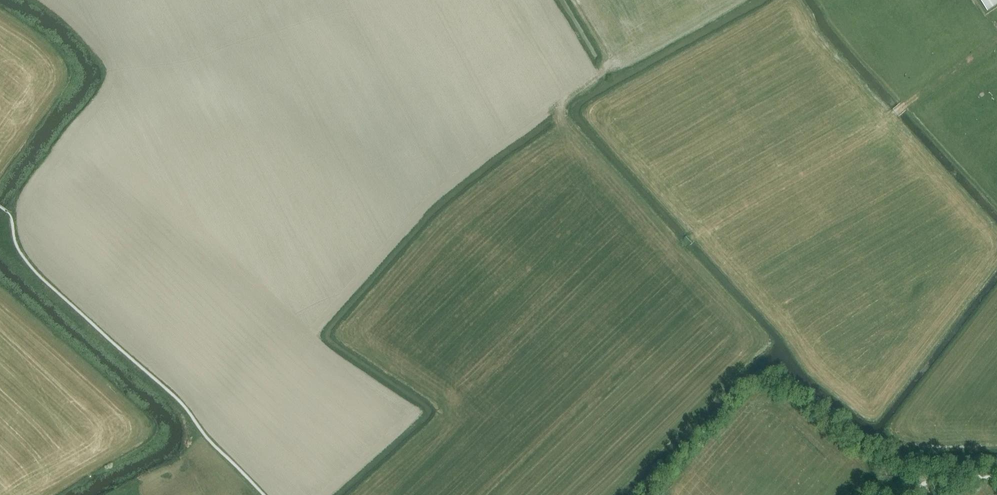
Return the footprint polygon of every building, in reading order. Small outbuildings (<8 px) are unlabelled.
[(996,5),(996,0),(980,0),(987,12),(996,5)]
